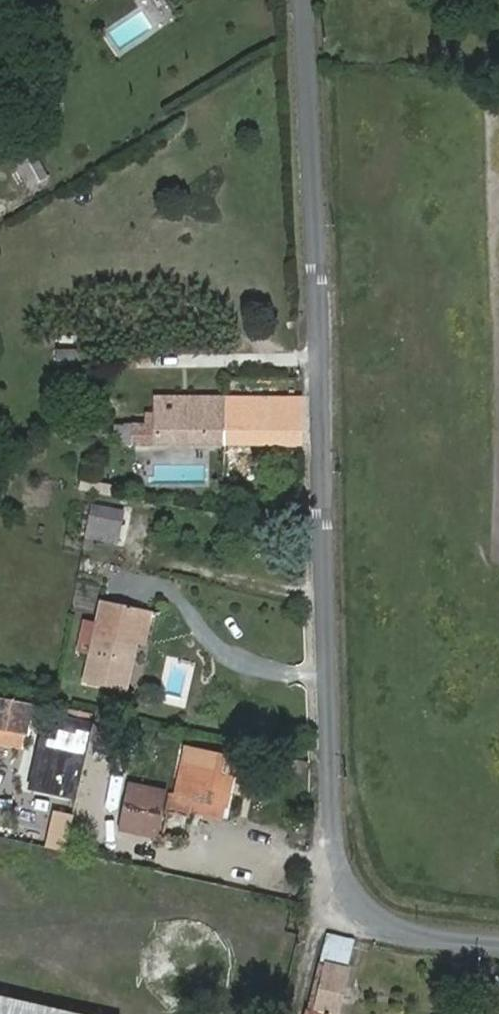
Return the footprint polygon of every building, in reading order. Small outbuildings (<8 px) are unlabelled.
[(37,153),(18,159),(26,186),(45,180),(37,153)] [(225,445),(225,397),(158,396),(158,446),(225,445)] [(301,398),(225,397),(225,445),(254,446),(302,445),(301,398)] [(107,445),(117,445),(117,426),(107,426),(107,445)] [(117,426),(117,445),(137,445),(137,426),(117,426)] [(91,521),(86,543),(115,548),(119,527),(91,521)] [(127,693),(136,648),(142,614),(102,605),(87,684),(127,693)] [(142,650),(150,616),(142,614),(136,648),(142,650)] [(0,698),(0,725),(8,727),(14,702),(0,698)] [(178,794),(173,793),(168,814),(191,820),(193,811),(196,801),(230,809),(241,761),(190,748),(178,794)] [(115,833),(156,839),(163,788),(122,782),(115,833)] [(31,795),(54,795),(53,783),(31,783),(31,795)] [(226,820),(230,809),(196,801),(193,811),(226,820)] [(46,811),(42,849),(64,851),(67,814),(46,811)] [(354,942),(327,935),(309,1013),(337,1013),(354,942)] [(0,998),(0,1013),(68,1013),(0,998)]
